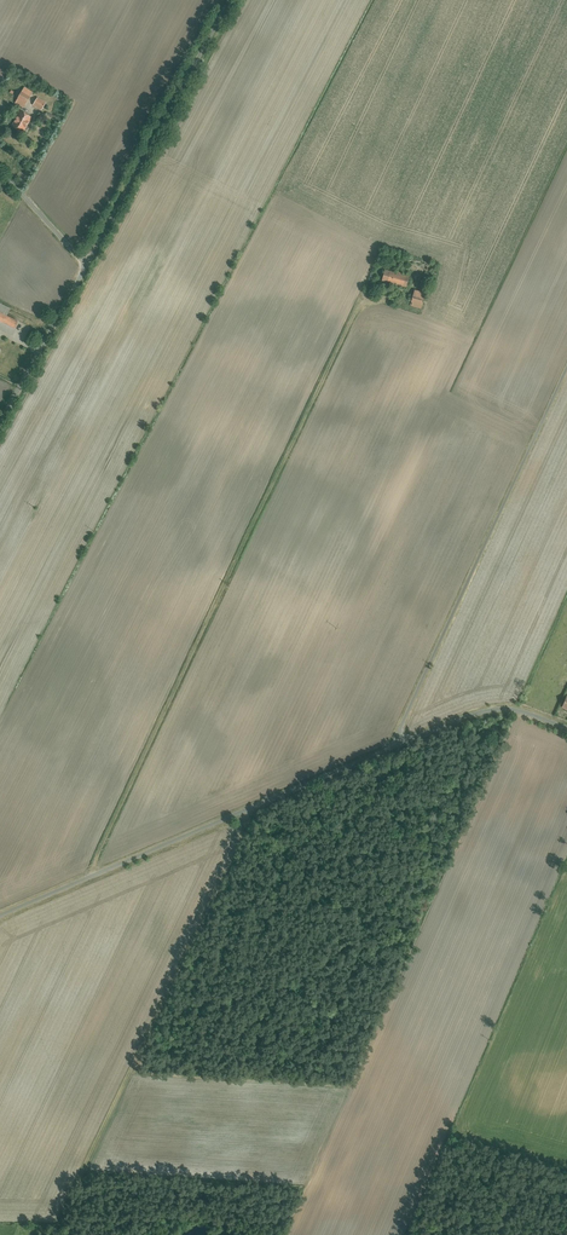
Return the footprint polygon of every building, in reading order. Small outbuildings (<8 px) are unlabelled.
[(26,89),(16,103),(24,109),(34,94),(26,89)] [(39,99),(35,106),(43,112),(48,104),(39,99)] [(13,127),(24,133),(33,118),(23,112),(13,127)] [(386,269),(382,281),(407,289),(411,277),(386,269)] [(416,291),(411,306),(424,310),(429,295),(416,291)] [(10,316),(13,310),(0,304),(0,329),(12,335),(20,321),(10,316)]
